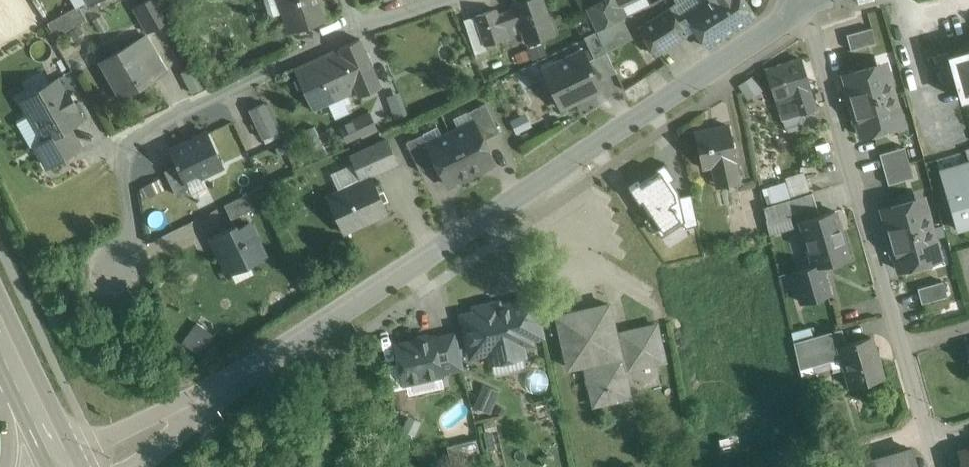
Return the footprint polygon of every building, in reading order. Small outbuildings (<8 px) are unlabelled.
[(134,8),(148,33),(171,20),(160,0),(148,0),(134,8)] [(289,32),(329,19),(322,0),(278,0),(289,32)] [(511,4),(513,11),(517,21),(519,28),(521,27),(526,41),(553,32),(543,0),(523,0),(511,4)] [(586,9),(597,31),(622,18),(626,17),(619,4),(612,7),(608,0),(605,0),(586,9)] [(692,12),(712,43),(754,16),(744,0),(710,0),(692,12)] [(79,6),(48,23),(55,38),(87,20),(79,6)] [(496,9),(475,16),(485,45),(506,37),(503,29),(498,14),(496,9)] [(669,9),(639,28),(655,54),(686,34),(669,9)] [(513,11),(503,14),(503,12),(498,14),(503,29),(511,26),(510,23),(517,21),(513,11)] [(622,18),(597,31),(606,50),(631,38),(622,18)] [(511,26),(503,29),(506,37),(514,34),(511,26)] [(872,27),(847,34),(851,50),(876,43),(872,27)] [(597,31),(584,37),(594,58),(607,52),(606,50),(597,31)] [(360,39),(339,48),(358,91),(360,96),(381,87),(360,39)] [(134,42),(102,61),(122,97),(155,79),(134,42)] [(339,48),(294,69),(313,111),(358,91),(339,48)] [(584,50),(542,70),(561,108),(602,88),(584,50)] [(949,56),(955,79),(961,99),(968,97),(968,50),(949,55),(949,56)] [(948,52),(935,55),(943,82),(955,79),(949,56),(949,55),(948,52)] [(801,59),(765,70),(776,99),(783,120),(817,108),(801,59)] [(885,63),(845,74),(853,105),(894,94),(885,63)] [(57,79),(22,99),(45,139),(46,141),(69,128),(81,121),(74,109),(78,107),(69,91),(65,93),(57,79)] [(388,94),(394,117),(403,115),(397,92),(388,94)] [(894,94),(853,105),(862,136),(902,125),(894,94)] [(278,132),(264,103),(250,110),(263,139),(278,132)] [(500,132),(485,103),(468,111),(474,122),(475,122),(484,140),(500,132)] [(338,125),(347,144),(377,130),(368,111),(338,125)] [(474,122),(451,133),(471,173),(494,161),(484,140),(475,122),(474,122)] [(728,125),(695,133),(703,168),(712,166),(717,187),(740,182),(736,161),(736,160),(728,125)] [(323,145),(315,127),(304,132),(312,150),(323,145)] [(69,128),(46,141),(45,139),(36,144),(49,167),(81,149),(69,128)] [(223,166),(208,133),(171,150),(176,162),(177,165),(186,183),(187,183),(188,182),(186,178),(199,172),(201,176),(223,166)] [(428,144),(427,145),(437,163),(447,184),(471,173),(451,133),(428,144)] [(423,134),(406,142),(420,171),(437,163),(427,145),(428,144),(423,134)] [(388,140),(366,150),(376,172),(398,161),(388,140)] [(905,147),(880,154),(884,169),(909,162),(905,147)] [(350,186),(366,222),(388,212),(371,174),(376,172),(366,150),(350,157),(361,181),(350,186)] [(909,162),(884,169),(888,185),(913,178),(909,162)] [(968,193),(968,162),(940,170),(949,199),(968,193)] [(665,163),(629,186),(662,237),(684,223),(686,228),(698,225),(691,194),(679,199),(678,192),(670,182),(674,179),(665,163)] [(186,183),(177,165),(165,171),(176,194),(190,188),(187,183),(186,183)] [(366,222),(350,186),(338,192),(343,203),(332,208),(343,233),(366,222)] [(813,192),(764,208),(767,220),(766,220),(770,234),(793,227),(789,214),(817,205),(813,192)] [(949,199),(957,229),(968,225),(968,193),(949,199)] [(248,194),(225,205),(231,220),(255,208),(248,194)] [(923,198),(883,209),(891,240),(932,228),(923,198)] [(814,266),(820,266),(849,257),(835,211),(801,221),(814,266)] [(237,229),(236,226),(212,237),(230,275),(232,274),(229,269),(262,253),(264,258),(266,257),(249,223),(237,229)] [(932,228),(891,240),(900,271),(940,259),(932,228)] [(820,266),(814,266),(794,272),(803,303),(829,295),(820,266)] [(943,281),(918,288),(922,304),(947,297),(943,281)] [(498,303),(475,308),(476,313),(463,316),(472,355),(489,351),(492,363),(524,356),(521,344),(530,342),(529,338),(541,335),(533,300),(499,308),(498,303)] [(609,304),(557,316),(569,367),(598,361),(599,366),(586,369),(594,405),(630,397),(622,363),(627,362),(629,369),(665,361),(656,325),(621,333),(622,337),(616,338),(609,304)] [(183,341),(203,354),(216,333),(196,321),(183,341)] [(842,329),(794,342),(800,370),(843,358),(839,346),(847,344),(842,329)] [(454,333),(433,338),(441,373),(462,368),(454,333)] [(433,337),(396,346),(404,383),(441,374),(441,373),(433,338),(433,337)] [(847,344),(839,346),(843,358),(851,387),(884,378),(878,358),(877,358),(871,337),(847,344)] [(493,412),(501,388),(482,382),(473,406),(493,412)] [(960,453),(963,466),(968,466),(968,450),(960,453)] [(855,466),(917,466),(913,451),(855,466)]
